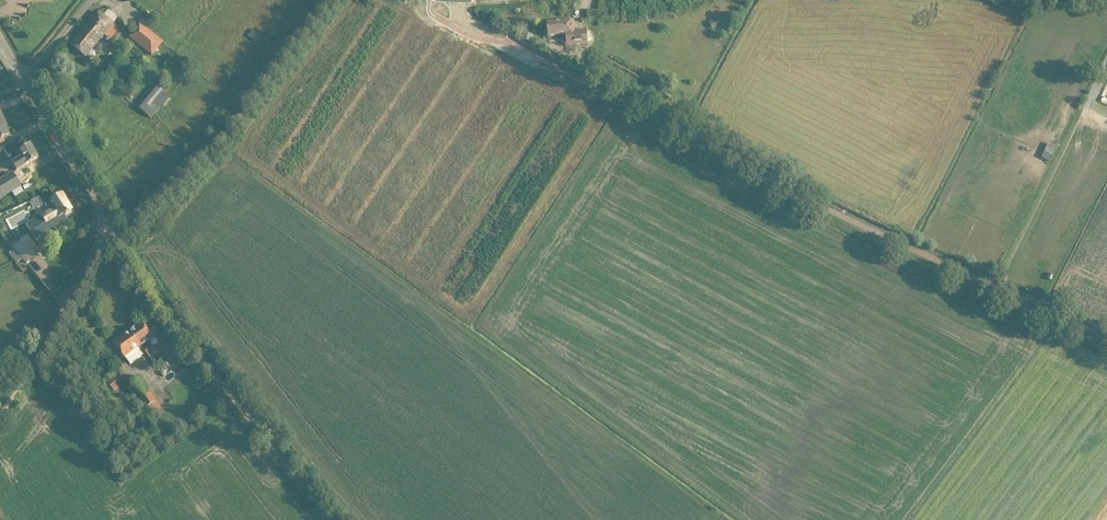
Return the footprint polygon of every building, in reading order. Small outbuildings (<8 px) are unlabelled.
[(117,17),(116,16),(111,11),(110,11),(108,12),(104,16),(99,13),(72,45),(86,56),(87,55),(88,56),(91,58),(94,58),(96,56),(96,54),(95,52),(92,49),(104,34),(110,39),(119,29),(113,24),(117,19),(117,17)] [(574,21),(547,24),(549,36),(566,35),(567,45),(588,44),(588,41),(589,40),(591,39),(591,36),(591,34),(589,33),(587,33),(587,30),(575,31),(574,21)] [(129,38),(151,56),(162,42),(141,24),(129,38)] [(158,86),(139,109),(152,119),(171,96),(158,86)] [(0,139),(0,140),(3,139),(2,138),(9,135),(5,126),(4,127),(1,122),(4,121),(0,112),(0,139)] [(12,163),(16,171),(24,166),(38,158),(29,144),(21,149),(18,144),(14,147),(13,146),(3,150),(8,158),(12,155),(16,161),(12,163)] [(12,191),(20,187),(12,173),(0,180),(0,198),(12,191)] [(61,194),(45,204),(49,211),(26,225),(34,239),(67,219),(65,215),(66,214),(65,213),(71,210),(61,194)] [(14,247),(27,263),(39,253),(27,237),(14,247)] [(146,351),(145,352),(149,357),(156,353),(148,342),(159,334),(153,326),(148,330),(143,323),(130,332),(141,347),(142,346),(146,351)] [(114,344),(125,358),(126,358),(131,364),(143,355),(142,354),(145,352),(146,351),(142,346),(141,347),(130,332),(114,344)] [(182,359),(173,347),(165,352),(175,365),(182,359)] [(116,392),(126,381),(117,371),(106,382),(116,392)] [(130,384),(140,399),(145,407),(156,400),(142,377),(130,384)] [(122,416),(133,408),(122,394),(112,402),(122,416)]
